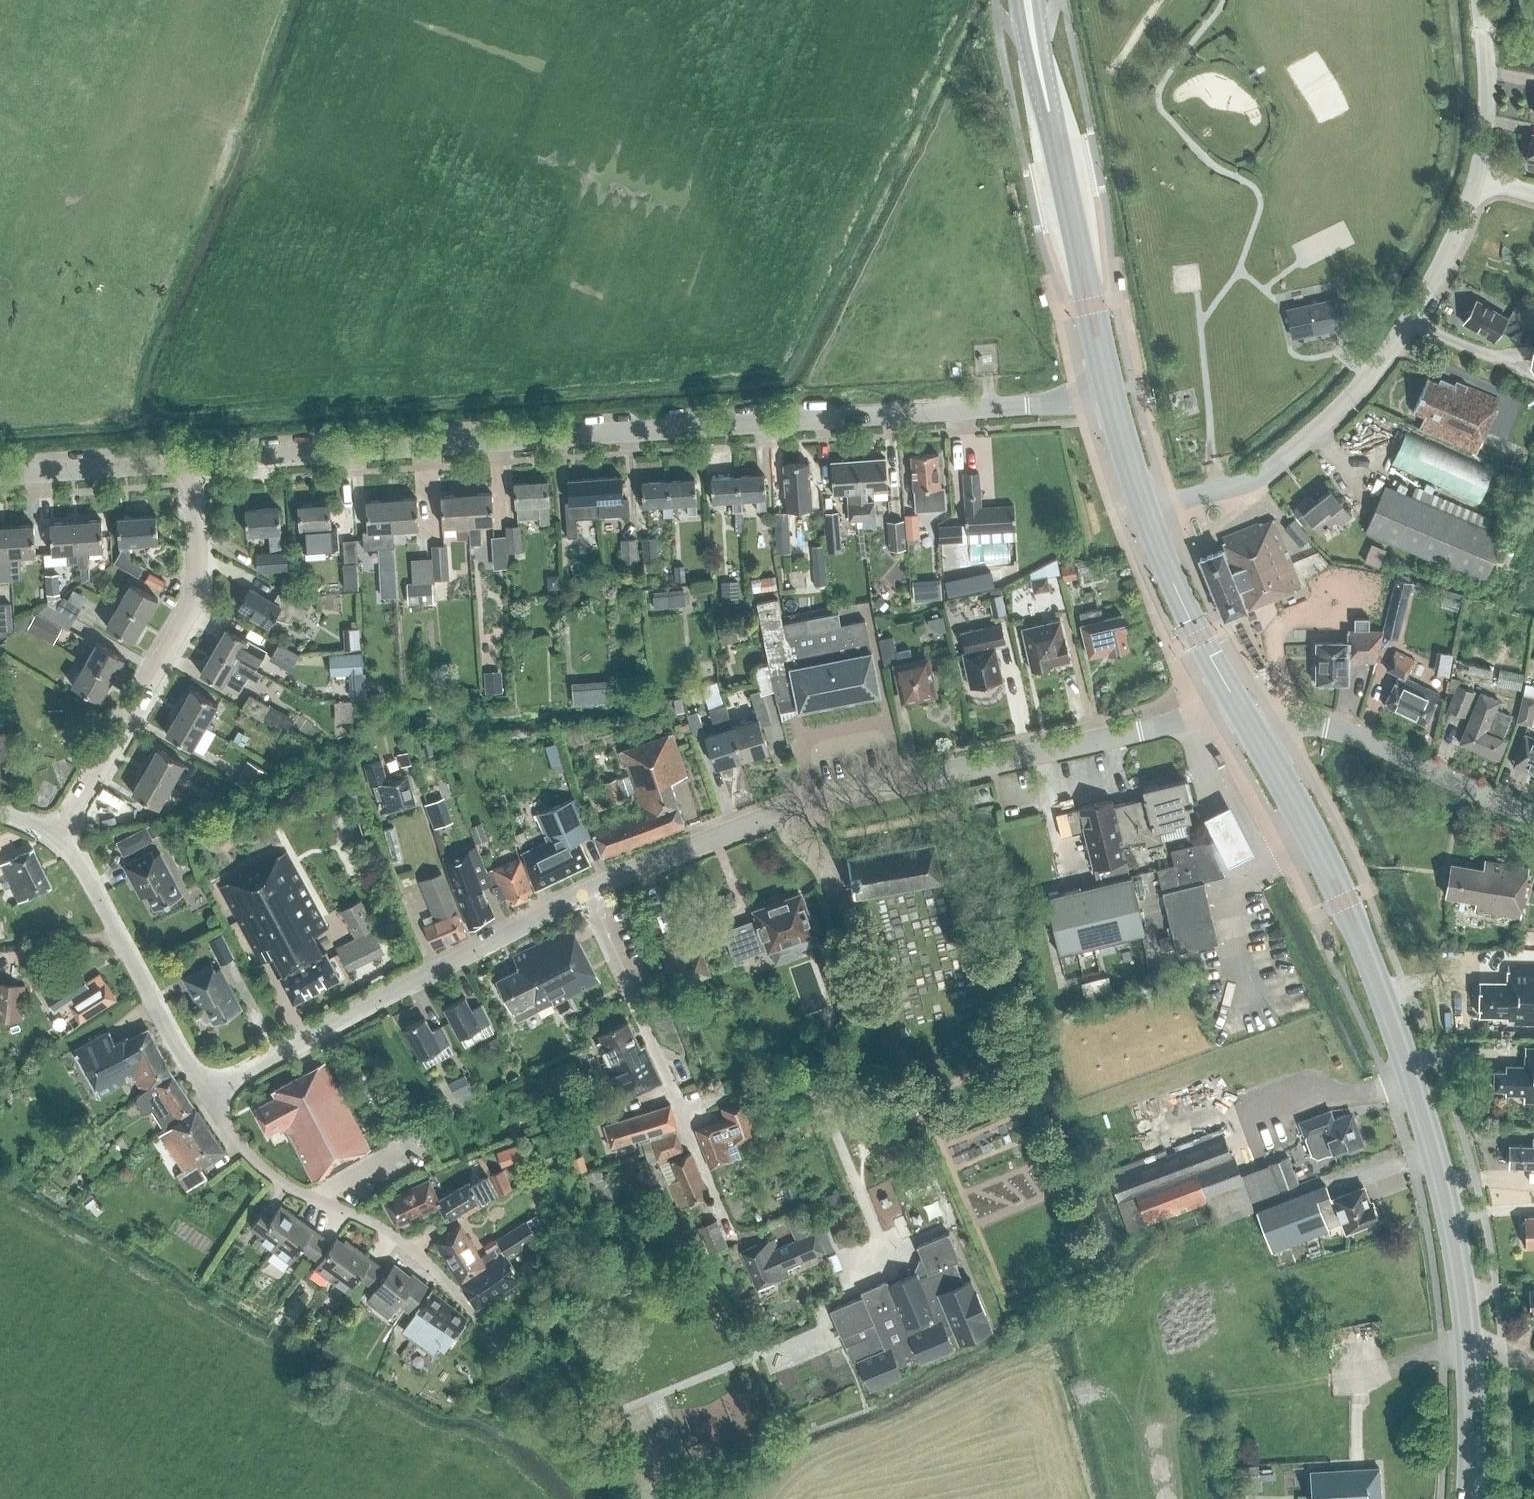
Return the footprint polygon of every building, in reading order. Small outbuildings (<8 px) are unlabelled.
[(1531,135),(1526,160),(1533,162),(1533,135),(1531,135)] [(1338,299),(1286,311),(1292,337),(1344,326),(1338,299)] [(1505,318),(1476,300),(1470,311),(1466,312),(1464,316),(1465,320),(1463,323),(1494,341),(1500,330),(1511,337),(1522,344),(1533,323),(1512,310),(1507,318),(1505,318)] [(1454,385),(1440,379),(1438,384),(1427,379),(1413,411),(1424,416),(1418,428),(1476,453),(1498,400),(1455,382),(1454,385)] [(1479,501),(1494,472),(1422,436),(1407,464),(1479,501)] [(937,454),(911,456),(913,490),(914,490),(915,510),(945,508),(944,486),(940,486),(937,454)] [(858,461),(862,519),(875,518),(873,502),(866,502),(866,492),(887,491),(885,459),(858,461)] [(862,519),(858,461),(830,462),(833,494),(854,493),(855,503),(848,504),(849,520),(862,519)] [(810,479),(808,463),(783,465),(785,496),(797,495),(798,511),(811,510),(810,494),(810,489),(813,489),(812,479),(810,479)] [(980,508),(978,472),(963,473),(965,509),(964,509),(966,533),(1015,530),(1014,506),(980,508)] [(738,500),(740,500),(756,499),(757,511),(765,510),(765,498),(764,474),(737,476),(738,500)] [(594,478),(596,501),(598,501),(599,517),(617,516),(628,515),(627,499),(623,499),(621,476),(594,478)] [(738,500),(737,476),(710,478),(712,502),(732,500),(733,512),(741,512),(740,500),(738,500)] [(569,503),(565,503),(566,520),(567,537),(577,537),(576,519),(597,517),(596,501),(594,478),(567,480),(569,503)] [(669,505),(671,504),(686,503),(687,515),(696,515),(695,503),(696,503),(694,479),(667,481),(669,505)] [(669,505),(667,481),(641,483),(642,506),(663,505),(663,517),(672,516),(671,504),(669,505)] [(548,503),(547,482),(514,484),(516,518),(539,517),(539,524),(549,523),(547,503),(548,503)] [(1416,486),(1411,497),(1385,486),(1365,531),(1484,582),(1503,536),(1488,530),(1493,519),(1416,486)] [(1351,515),(1330,490),(1311,505),(1306,499),(1292,511),(1304,525),(1308,521),(1318,533),(1335,519),(1340,525),(1351,515)] [(491,493),(466,495),(468,525),(469,539),(469,544),(480,544),(479,524),(487,524),(493,523),(491,493)] [(466,495),(440,496),(442,527),(456,526),(457,540),(469,539),(468,525),(466,495)] [(416,498),(391,500),(393,530),(394,542),(405,542),(404,529),(418,528),(416,498)] [(367,532),(363,532),(364,549),(368,549),(394,547),(394,542),(393,530),(391,500),(365,501),(367,532)] [(330,525),(328,504),(298,506),(300,528),(301,545),(323,544),(323,547),(336,547),(334,524),(330,525)] [(280,532),(278,507),(245,510),(246,534),(268,532),(270,552),(256,553),(257,571),(287,569),(286,551),(281,552),(279,532),(280,532)] [(832,510),(833,549),(847,548),(845,510),(832,510)] [(790,553),(788,513),(774,514),(776,554),(790,553)] [(920,539),(918,514),(904,515),(906,540),(920,539)] [(157,542),(155,516),(117,518),(119,545),(120,553),(119,553),(113,563),(138,577),(143,567),(130,559),(129,544),(157,542)] [(75,521),(77,552),(103,550),(101,520),(75,521)] [(1301,587),(1274,520),(1261,525),(1260,522),(1221,538),(1225,550),(1223,551),(1222,550),(1201,558),(1199,558),(1200,560),(1201,560),(1223,617),(1223,619),(1225,618),(1246,610),(1245,608),(1248,607),(1249,608),(1301,587)] [(1310,538),(1294,520),(1285,528),(1300,546),(1310,538)] [(78,565),(77,552),(75,521),(49,523),(52,553),(67,552),(67,566),(78,565)] [(906,549),(904,521),(886,522),(888,550),(906,549)] [(7,526),(9,556),(35,554),(33,524),(7,526)] [(939,543),(954,542),(962,541),(960,524),(937,526),(939,543)] [(9,556),(7,526),(0,527),(0,583),(11,582),(9,556)] [(520,526),(505,527),(506,535),(506,536),(507,553),(522,552),(520,535),(520,526)] [(506,536),(491,538),(493,570),(507,569),(506,553),(507,553),(506,536)] [(641,538),(643,562),(657,561),(656,537),(641,538)] [(637,563),(636,539),(621,540),(622,563),(637,563)] [(358,565),(356,540),(343,541),(345,564),(342,564),(345,589),(357,588),(355,565),(358,565)] [(1385,551),(1370,545),(1363,563),(1379,568),(1385,551)] [(446,579),(444,547),(431,548),(432,580),(446,579)] [(1057,560),(1030,574),(1031,579),(1030,579),(1032,593),(1050,590),(1047,577),(1060,575),(1057,560)] [(1077,579),(1073,562),(1060,565),(1064,582),(1077,579)] [(828,586),(826,565),(825,565),(819,566),(813,567),(812,567),(814,587),(828,586)] [(685,582),(684,566),(674,566),(675,582),(685,582)] [(88,567),(79,567),(80,583),(89,578),(88,567)] [(954,591),(1001,586),(999,571),(952,576),(954,591)] [(149,573),(145,582),(160,590),(165,582),(164,581),(149,573)] [(60,594),(59,574),(45,575),(46,595),(60,594)] [(558,576),(547,577),(547,589),(558,589),(558,576)] [(775,576),(751,579),(753,593),(776,590),(775,576)] [(432,604),(431,582),(407,583),(408,605),(432,604)] [(130,584),(118,605),(145,620),(157,599),(130,584)] [(288,622),(292,615),(300,620),(307,609),(278,593),(273,602),(249,588),(238,607),(251,615),(249,617),(268,628),(274,618),(288,622)] [(652,592),(654,609),(686,606),(685,590),(652,592)] [(1409,595),(1393,591),(1382,635),(1398,639),(1409,595)] [(305,603),(316,603),(316,595),(304,596),(305,603)] [(882,611),(888,604),(879,596),(873,603),(882,611)] [(63,598),(56,610),(74,620),(81,608),(67,600),(63,598)] [(759,620),(781,616),(777,599),(756,603),(759,620)] [(0,605),(0,636),(12,628),(10,604),(0,605)] [(133,642),(145,620),(118,605),(106,626),(133,642)] [(1103,619),(1100,609),(1079,614),(1081,624),(1080,625),(1088,656),(1108,652),(1108,653),(1110,652),(1115,655),(1122,653),(1125,649),(1127,648),(1123,630),(1125,630),(1121,615),(1103,619)] [(42,638),(50,622),(34,613),(14,622),(14,632),(20,627),(26,631),(27,630),(42,638)] [(864,620),(840,625),(837,613),(782,624),(781,616),(759,620),(776,703),(777,703),(779,712),(797,709),(798,711),(880,695),(864,620)] [(945,632),(943,617),(928,620),(929,626),(939,633),(945,632)] [(1368,629),(1368,618),(1354,618),(1354,629),(1368,629)] [(1059,620),(1022,628),(1031,671),(1052,666),(1051,664),(1069,660),(1064,638),(1059,620)] [(1006,645),(1001,624),(960,633),(965,653),(963,654),(970,688),(1001,681),(994,648),(1006,645)] [(351,647),(367,646),(366,626),(350,627),(351,647)] [(738,640),(735,628),(718,632),(721,645),(738,640)] [(226,629),(213,651),(234,664),(237,660),(237,659),(253,668),(260,655),(265,646),(250,637),(248,641),(226,629)] [(1375,662),(1382,630),(1347,630),(1347,642),(1315,642),(1315,683),(1348,683),(1348,662),(1375,662)] [(896,652),(892,637),(879,640),(884,663),(897,660),(898,665),(895,666),(902,701),(934,694),(926,659),(912,662),(909,649),(896,652)] [(84,664),(111,679),(124,658),(97,643),(84,664)] [(299,655),(279,643),(270,657),(291,669),(299,655)] [(1440,670),(1454,673),(1459,651),(1445,648),(1440,670)] [(1439,694),(1419,684),(1405,678),(1414,660),(1394,650),(1385,669),(1398,675),(1383,705),(1404,715),(1424,725),(1439,694)] [(234,664),(213,651),(200,674),(221,686),(223,683),(238,692),(247,677),(256,682),(261,673),(253,668),(237,659),(237,660),(234,664)] [(111,679),(84,664),(72,686),(99,701),(111,679)] [(365,695),(364,668),(347,669),(349,696),(365,695)] [(1504,668),(1503,683),(1527,686),(1529,670),(1504,668)] [(484,673),(485,695),(503,694),(501,672),(484,673)] [(1474,693),(1460,687),(1461,679),(1450,677),(1448,692),(1453,693),(1447,710),(1465,717),(1474,693)] [(578,679),(578,703),(616,701),(615,678),(578,679)] [(191,689),(178,712),(204,727),(217,704),(191,689)] [(731,727),(741,760),(768,752),(760,727),(771,723),(761,690),(749,693),(757,719),(731,727)] [(1459,743),(1479,751),(1498,759),(1506,740),(1502,738),(1511,716),(1495,709),(1499,700),(1480,693),(1459,743)] [(249,695),(242,707),(262,719),(270,707),(249,695)] [(1522,695),(1516,722),(1532,726),(1533,714),(1533,698),(1522,695)] [(358,700),(341,701),(342,720),(359,719),(358,700)] [(741,760),(731,727),(725,705),(708,710),(711,719),(716,718),(720,731),(705,735),(715,768),(741,760)] [(703,732),(696,711),(685,715),(692,735),(703,732)] [(204,727),(178,712),(165,734),(191,749),(204,727)] [(378,729),(387,726),(385,717),(376,719),(378,729)] [(679,734),(690,730),(688,723),(677,727),(679,734)] [(243,746),(249,736),(238,730),(233,740),(243,746)] [(686,776),(670,733),(618,752),(639,811),(592,828),(603,857),(685,827),(670,782),(686,776)] [(1524,734),(1512,765),(1533,774),(1533,738),(1524,734)] [(566,740),(553,743),(558,771),(572,768),(566,740)] [(461,746),(458,751),(459,756),(464,759),(469,758),(472,753),(471,748),(466,745),(461,746)] [(157,748),(144,771),(171,785),(183,763),(157,748)] [(411,764),(407,751),(398,754),(401,767),(411,764)] [(386,781),(380,760),(364,765),(370,787),(373,786),(380,814),(414,805),(406,775),(386,781)] [(268,774),(248,761),(235,781),(256,794),(268,774)] [(158,808),(171,785),(144,771),(132,793),(158,808)] [(623,798),(617,779),(603,783),(609,802),(623,798)] [(1061,892),(1045,896),(1059,955),(1111,942),(1145,934),(1131,876),(1129,876),(1125,861),(1126,860),(1123,847),(1145,841),(1146,847),(1163,843),(1162,840),(1191,833),(1187,820),(1190,819),(1187,806),(1192,805),(1191,802),(1192,802),(1187,782),(1185,783),(1184,779),(1157,786),(1156,783),(1144,786),(1144,789),(1142,789),(1144,798),(1113,805),(1112,800),(1078,808),(1079,809),(1066,812),(1068,820),(1070,827),(1072,835),(1084,832),(1093,868),(1097,884),(1061,892)] [(212,794),(202,788),(197,796),(207,802),(212,794)] [(452,821),(444,798),(425,804),(433,828),(452,821)] [(591,835),(576,798),(536,814),(548,841),(521,854),(535,889),(589,863),(579,841),(591,835)] [(198,816),(203,807),(191,800),(186,809),(198,816)] [(1228,801),(1202,815),(1227,863),(1253,849),(1228,801)] [(488,839),(482,823),(470,827),(476,843),(488,839)] [(151,825),(132,836),(134,839),(137,846),(138,847),(139,847),(158,837),(151,825)] [(941,879),(934,842),(847,858),(853,894),(941,879)] [(490,885),(485,871),(475,843),(442,857),(455,894),(469,929),(480,925),(478,920),(493,914),(483,887),(490,885)] [(1209,878),(1201,843),(1170,851),(1174,865),(1157,869),(1172,934),(1159,937),(1162,951),(1175,948),(1176,952),(1217,942),(1205,889),(1203,880),(1209,878)] [(51,887),(32,849),(1,864),(17,903),(51,887)] [(141,899),(146,896),(154,911),(182,896),(162,858),(157,861),(152,851),(123,866),(141,899)] [(326,928),(285,852),(219,887),(260,963),(274,956),(283,974),(279,976),(293,1002),(339,977),(326,951),(321,954),(312,936),(326,928)] [(485,871),(490,885),(491,887),(492,887),(498,901),(506,898),(508,904),(533,895),(519,858),(485,871)] [(1451,864),(1445,896),(1475,901),(1474,910),(1520,918),(1528,868),(1484,860),(1483,869),(1451,864)] [(466,934),(440,873),(419,882),(435,922),(425,926),(433,947),(466,934)] [(758,919),(724,932),(734,959),(765,948),(762,942),(766,941),(768,947),(769,949),(771,948),(774,958),(782,955),(784,960),(800,954),(795,939),(813,933),(811,929),(813,919),(807,918),(799,896),(755,912),(758,919)] [(339,911),(355,939),(376,928),(361,899),(339,911)] [(600,982),(571,927),(512,957),(518,969),(496,980),(511,1011),(532,1001),(535,1008),(550,1001),(551,1005),(600,982)] [(682,930),(656,940),(673,988),(699,979),(690,953),(682,930)] [(221,932),(207,939),(217,961),(231,954),(221,932)] [(224,988),(211,963),(183,978),(199,1008),(204,1006),(213,1024),(242,1009),(229,986),(224,988)] [(1508,966),(1507,983),(1480,982),(1479,1016),(1506,1016),(1506,1023),(1533,1024),(1533,966),(1508,966)] [(78,969),(42,992),(53,1009),(66,1001),(68,1003),(80,1022),(116,999),(100,974),(87,982),(83,984),(81,979),(84,977),(78,969)] [(1108,977),(1096,980),(1100,997),(1112,994),(1108,977)] [(20,1020),(23,986),(0,984),(0,1018),(20,1020)] [(464,997),(444,1008),(459,1038),(460,1037),(488,1023),(479,1005),(471,1010),(464,997)] [(573,1010),(568,1002),(557,1008),(562,1016),(573,1010)] [(430,1031),(424,1018),(403,1029),(419,1059),(448,1044),(439,1026),(430,1031)] [(639,1048),(627,1022),(598,1035),(602,1042),(597,1044),(605,1061),(611,1058),(613,1061),(604,1065),(620,1099),(630,1096),(660,1081),(643,1046),(639,1048)] [(133,1077),(141,1092),(171,1074),(147,1029),(128,1039),(127,1037),(115,1043),(109,1031),(74,1050),(99,1096),(133,1077)] [(1514,1030),(1501,1030),(1501,1038),(1514,1039),(1514,1030)] [(504,1050),(497,1036),(486,1042),(493,1056),(504,1050)] [(1525,1049),(1524,1066),(1505,1066),(1505,1071),(1494,1071),(1494,1088),(1505,1089),(1505,1094),(1523,1094),(1523,1104),(1533,1104),(1533,1049),(1525,1049)] [(369,1149),(324,1063),(271,1091),(275,1097),(253,1109),(267,1134),(284,1126),(313,1182),(369,1149)] [(195,1109),(171,1074),(141,1092),(136,1098),(146,1114),(152,1110),(164,1130),(195,1109)] [(471,1089),(464,1074),(448,1082),(456,1098),(459,1096),(462,1102),(473,1096),(470,1089),(471,1089)] [(749,1112),(744,1100),(721,1109),(725,1119),(695,1130),(710,1169),(740,1158),(734,1144),(763,1133),(755,1110),(749,1112)] [(677,1127),(670,1104),(603,1125),(611,1147),(677,1127)] [(195,1109),(164,1130),(164,1131),(159,1134),(172,1152),(172,1151),(184,1169),(176,1174),(186,1189),(207,1175),(200,1165),(223,1150),(195,1109)] [(1330,1110),(1298,1122),(1304,1138),(1311,1155),(1317,1158),(1327,1154),(1328,1155),(1333,1153),(1360,1143),(1350,1116),(1334,1122),(1330,1110)] [(681,1149),(671,1130),(642,1144),(649,1163),(657,1161),(659,1166),(661,1166),(667,1163),(663,1156),(681,1149)] [(1212,1216),(1250,1202),(1298,1184),(1289,1157),(1240,1176),(1234,1157),(1232,1158),(1223,1135),(1109,1177),(1118,1201),(1117,1201),(1128,1231),(1147,1224),(1147,1223),(1206,1201),(1212,1216)] [(1533,1139),(1532,1146),(1510,1145),(1509,1166),(1531,1167),(1531,1169),(1533,1169),(1533,1139)] [(516,1144),(496,1152),(502,1167),(522,1160),(516,1144)] [(677,1179),(668,1183),(669,1184),(678,1208),(678,1209),(709,1196),(709,1195),(708,1195),(690,1153),(670,1162),(677,1179)] [(582,1156),(572,1160),(576,1173),(586,1169),(582,1156)] [(511,1188),(502,1170),(491,1175),(499,1193),(511,1188)] [(440,1204),(439,1205),(447,1219),(479,1200),(481,1203),(498,1193),(487,1175),(470,1185),(469,1182),(438,1200),(440,1204)] [(440,1204),(438,1200),(428,1179),(383,1201),(396,1226),(439,1205),(440,1204)] [(1378,1206),(1372,1204),(1371,1202),(1369,1203),(1363,1187),(1330,1199),(1325,1185),(1256,1212),(1271,1251),(1328,1230),(1343,1225),(1345,1232),(1378,1220),(1377,1218),(1380,1213),(1378,1206)] [(845,1203),(840,1190),(825,1196),(830,1209),(845,1203)] [(822,1208),(820,1200),(808,1204),(811,1212),(822,1208)] [(1250,1202),(1212,1216),(1216,1225),(1253,1211),(1250,1202)] [(786,1269),(793,1266),(824,1254),(805,1206),(785,1214),(795,1240),(777,1248),(773,1238),(740,1252),(756,1288),(788,1274),(786,1269)] [(256,1238),(273,1251),(297,1217),(287,1210),(285,1213),(278,1208),(273,1214),(264,1207),(251,1226),(260,1233),(256,1238)] [(499,1245),(487,1253),(494,1262),(461,1283),(476,1307),(520,1279),(505,1255),(512,1251),(513,1253),(546,1231),(536,1214),(496,1240),(499,1245)] [(310,1255),(323,1236),(297,1217),(273,1251),(290,1263),(300,1248),(310,1255)] [(1524,1217),(1525,1246),(1533,1246),(1533,1217),(1524,1217)] [(727,1248),(718,1220),(698,1227),(708,1255),(727,1248)] [(494,1262),(487,1253),(480,1258),(459,1226),(435,1242),(461,1283),(494,1262)] [(952,1347),(946,1333),(954,1331),(958,1343),(992,1330),(972,1280),(963,1283),(954,1262),(960,1260),(949,1233),(917,1246),(922,1258),(918,1260),(914,1270),(916,1273),(888,1284),(886,1280),(860,1291),(861,1296),(829,1309),(851,1361),(854,1362),(858,1361),(869,1387),(901,1374),(898,1367),(919,1359),(920,1361),(952,1347)] [(332,1243),(323,1236),(310,1255),(319,1261),(314,1268),(331,1280),(355,1247),(345,1239),(343,1242),(336,1237),(332,1243)] [(487,1253),(498,1245),(494,1238),(482,1246),(487,1253)] [(381,1266),(355,1247),(331,1280),(348,1292),(339,1304),(349,1311),(381,1266)] [(834,1252),(825,1255),(834,1276),(843,1273),(834,1252)] [(415,1280),(410,1276),(394,1263),(366,1299),(388,1316),(398,1303),(408,1311),(428,1286),(417,1277),(415,1280)] [(467,1318),(431,1289),(415,1310),(418,1312),(411,1323),(446,1348),(467,1318)] [(1524,1310),(1516,1314),(1522,1326),(1530,1322),(1524,1310)] [(1265,1463),(1242,1464),(1242,1475),(1266,1473),(1265,1463)] [(1379,1468),(1310,1472),(1311,1498),(1380,1498),(1379,1468)]
